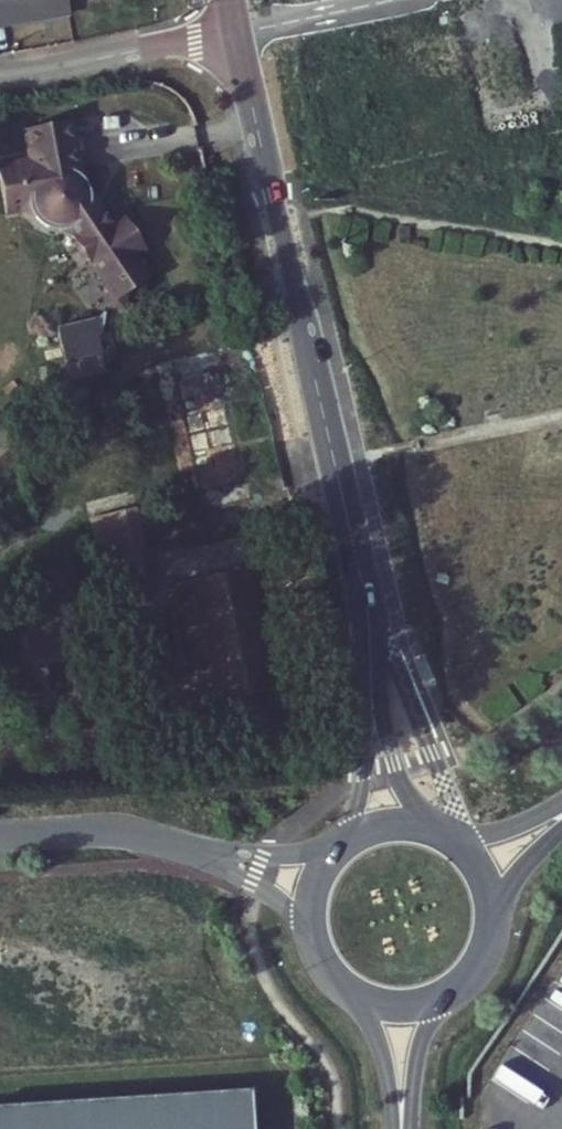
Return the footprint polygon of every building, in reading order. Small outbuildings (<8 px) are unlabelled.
[(72,11),(70,0),(0,0),(0,26),(72,11)] [(122,224),(99,191),(99,190),(99,189),(98,187),(98,186),(97,185),(95,182),(94,182),(87,121),(38,127),(42,158),(9,161),(15,210),(33,207),(42,214),(43,215),(44,217),(47,221),(49,223),(51,225),(53,227),(56,228),(61,230),(65,232),(68,232),(78,238),(84,246),(84,253),(88,259),(95,260),(118,291),(115,307),(133,310),(135,294),(158,278),(144,257),(155,250),(133,217),(122,224)] [(115,373),(108,319),(69,328),(76,379),(115,373)] [(236,423),(230,380),(241,378),(236,344),(164,359),(175,437),(236,423)] [(244,475),(236,423),(175,437),(180,472),(188,512),(263,498),(259,473),(244,475)] [(142,522),(139,501),(100,508),(104,528),(142,522)] [(147,549),(142,522),(104,528),(108,558),(147,549)] [(156,605),(147,549),(108,558),(114,592),(117,611),(156,605)] [(269,673),(245,560),(179,574),(203,688),(269,673)] [(163,645),(156,605),(117,611),(124,652),(163,645)] [(0,1106),(0,1128),(255,1128),(252,1089),(0,1106)]
